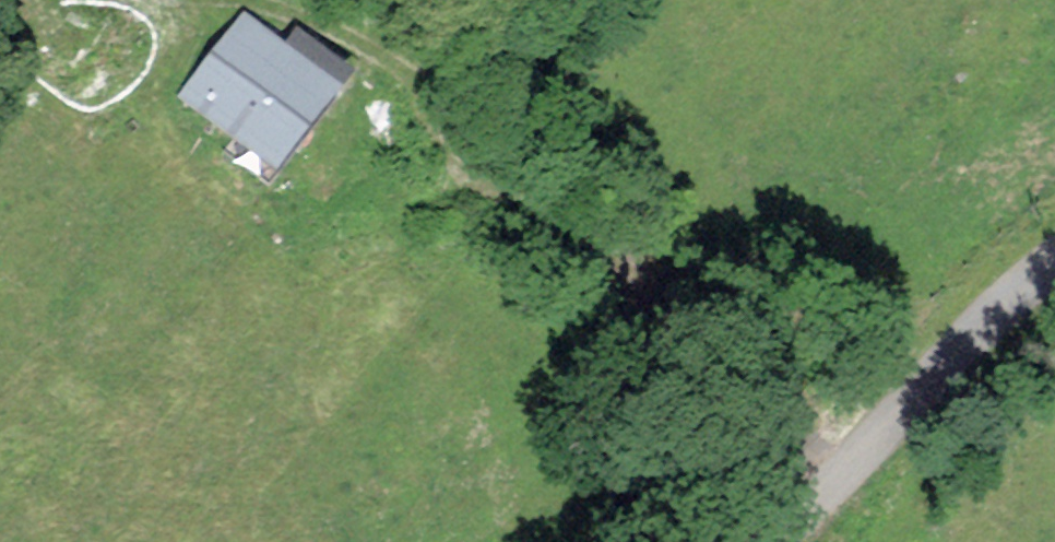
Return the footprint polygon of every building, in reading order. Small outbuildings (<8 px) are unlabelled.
[(276,160),(324,95),(296,74),(236,30),(188,95),(276,160)] [(296,74),(324,95),(338,75),(310,55),(296,74)]
